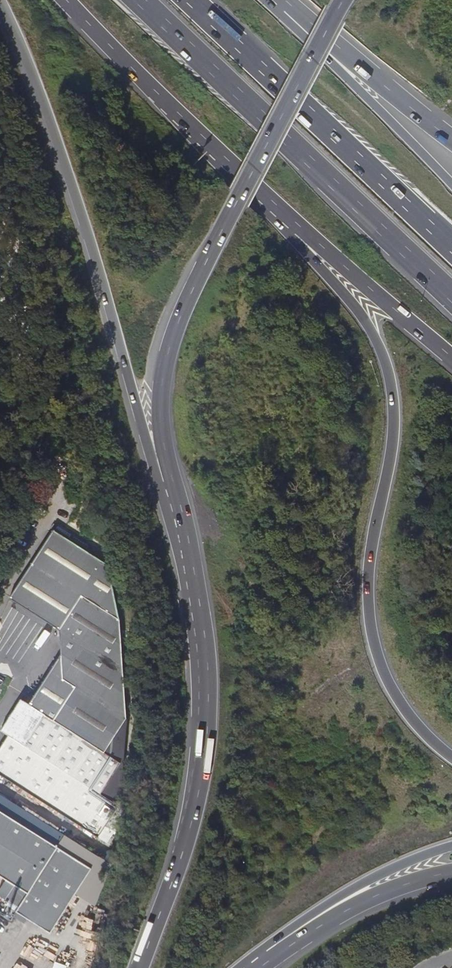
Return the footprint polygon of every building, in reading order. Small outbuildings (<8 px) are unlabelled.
[(115,832),(118,828),(119,828),(123,811),(118,808),(120,805),(101,793),(121,763),(106,752),(127,719),(120,619),(110,565),(56,528),(10,595),(59,629),(61,653),(29,702),(22,698),(2,729),(9,733),(0,748),(0,774),(108,844),(115,832)] [(27,893),(16,911),(50,933),(92,868),(57,846),(0,810),(0,875),(27,893)] [(99,857),(65,834),(57,846),(92,868),(99,857)]
